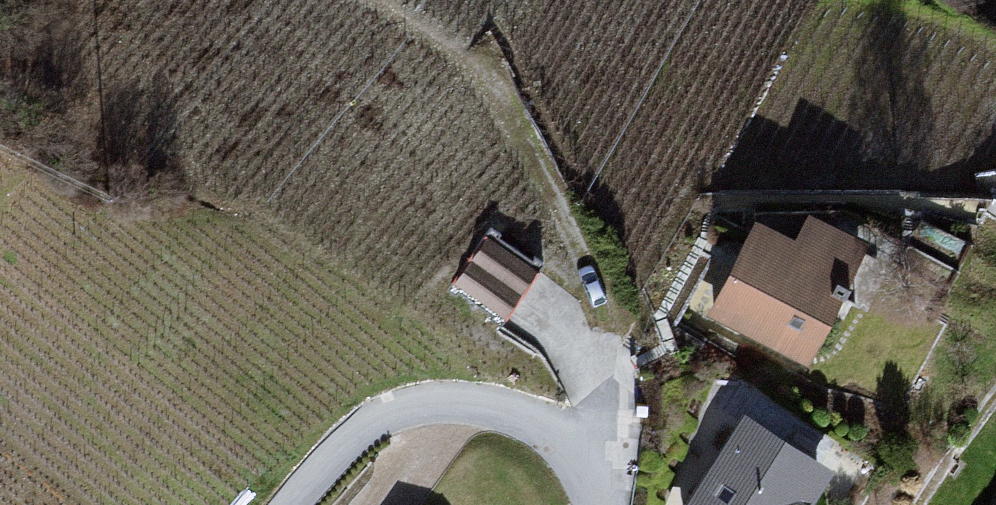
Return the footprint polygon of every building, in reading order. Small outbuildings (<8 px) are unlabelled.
[(743,228),(701,318),(798,369),(852,247),(797,219),(785,247),(743,228)] [(539,266),(490,233),(455,285),(504,319),(539,266)] [(685,504),(814,504),(834,473),(742,415),(685,504)]
